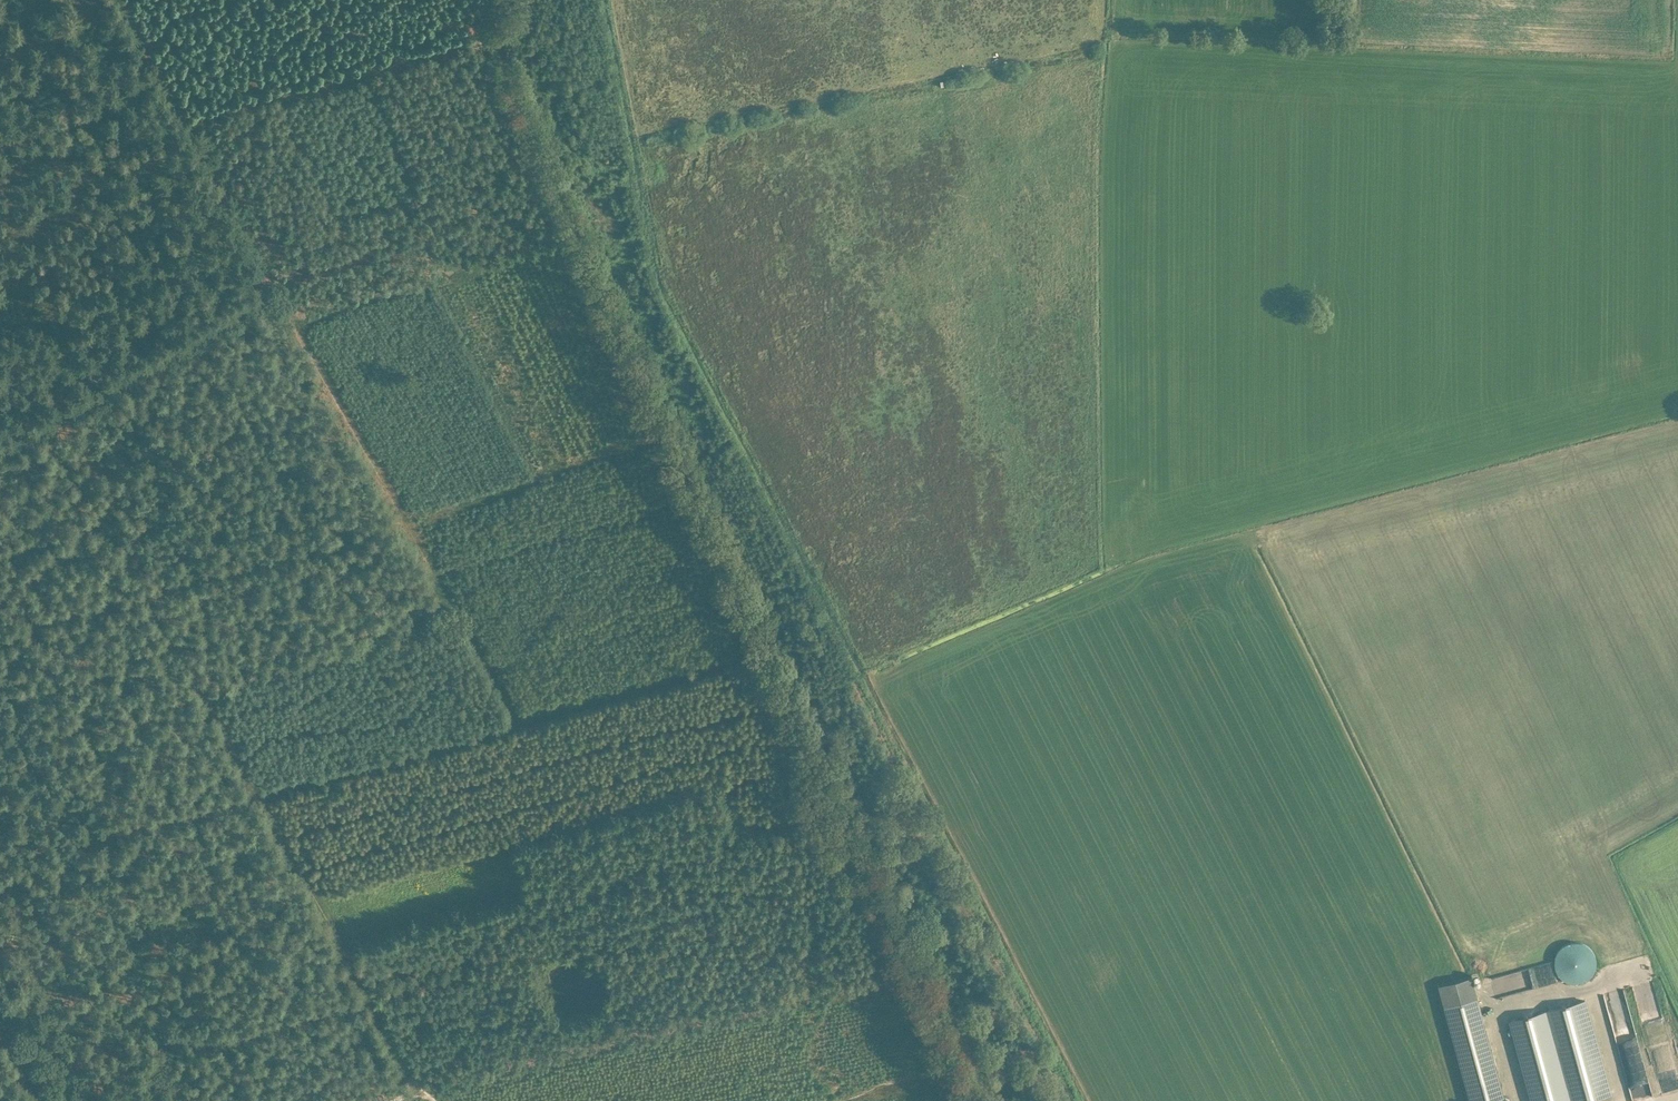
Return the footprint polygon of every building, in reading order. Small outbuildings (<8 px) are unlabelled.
[(1592,979),(1591,943),(1556,944),(1557,980),(1592,979)] [(1541,987),(1540,968),(1519,969),(1520,988),(1541,987)] [(1439,986),(1445,1007),(1471,1100),(1499,1100),(1498,1098),(1504,1096),(1478,998),(1472,978),(1439,986)] [(1532,1100),(1582,1100),(1612,1093),(1586,999),(1510,1020),(1532,1100)]
